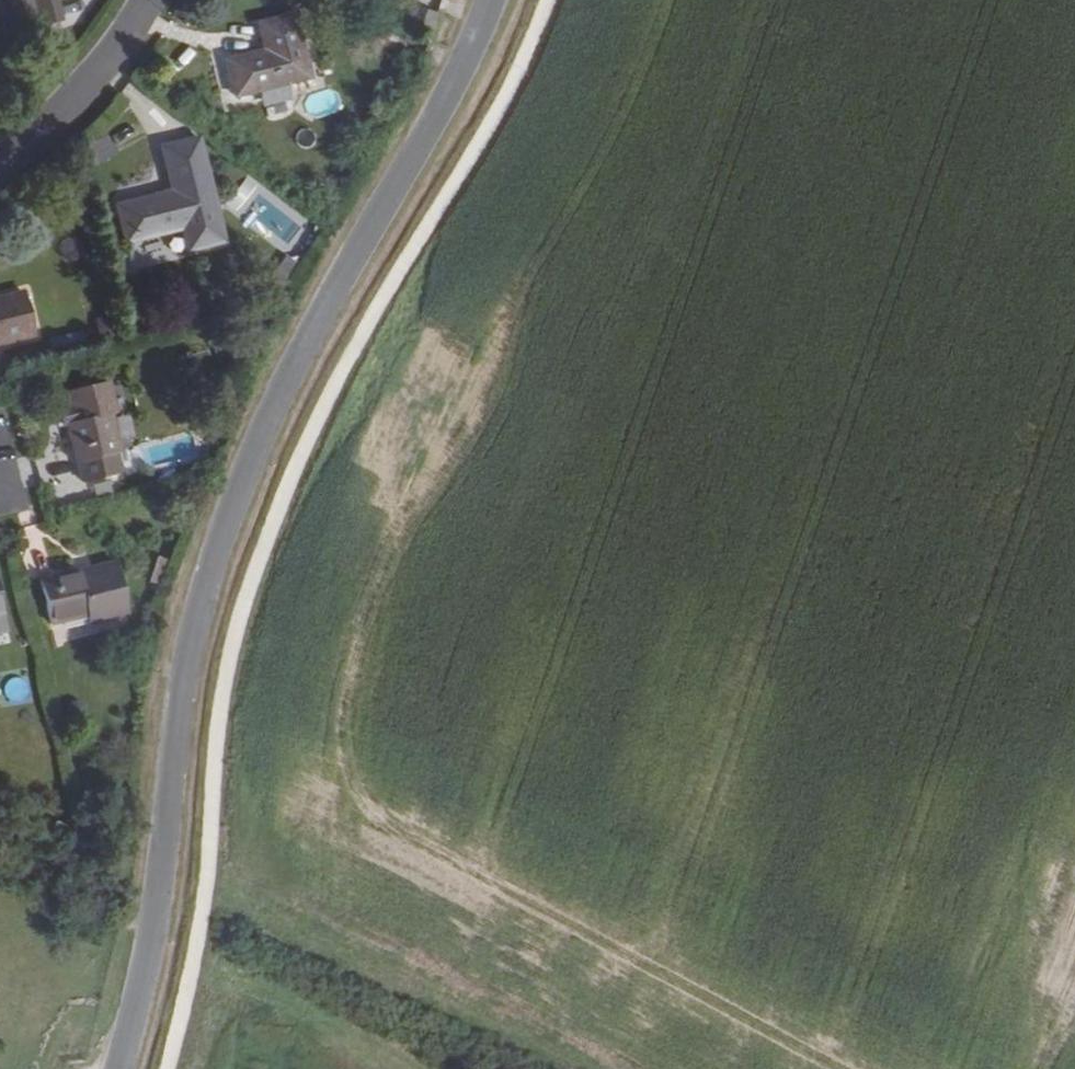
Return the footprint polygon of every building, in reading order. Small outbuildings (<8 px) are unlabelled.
[(50,0),(0,0),(0,6),(6,34),(55,24),(50,0)] [(304,80),(289,17),(252,24),(258,51),(219,60),(229,99),(253,93),(256,107),(284,100),(281,86),(304,80)] [(217,242),(191,139),(155,147),(166,193),(111,207),(120,243),(176,228),(182,251),(217,242)] [(30,335),(20,292),(0,297),(0,343),(30,335)] [(109,414),(102,381),(62,390),(69,421),(62,422),(70,462),(74,461),(79,482),(118,473),(105,415),(109,414)] [(123,613),(110,561),(86,566),(89,577),(71,581),(68,571),(33,579),(43,623),(79,615),(81,623),(123,613)] [(89,577),(86,566),(68,571),(71,581),(89,577)]
